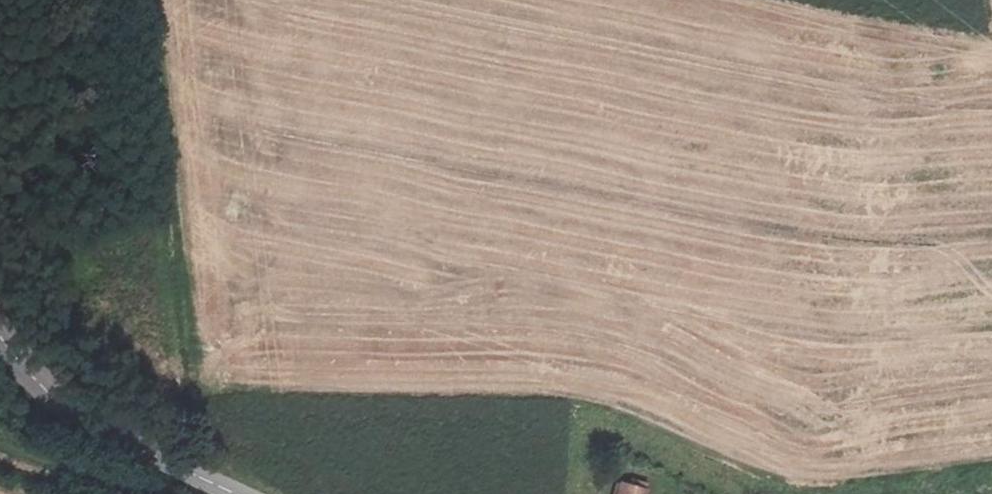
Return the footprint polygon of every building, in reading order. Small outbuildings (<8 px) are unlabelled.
[(638,473),(611,472),(610,493),(637,493),(638,473)]
